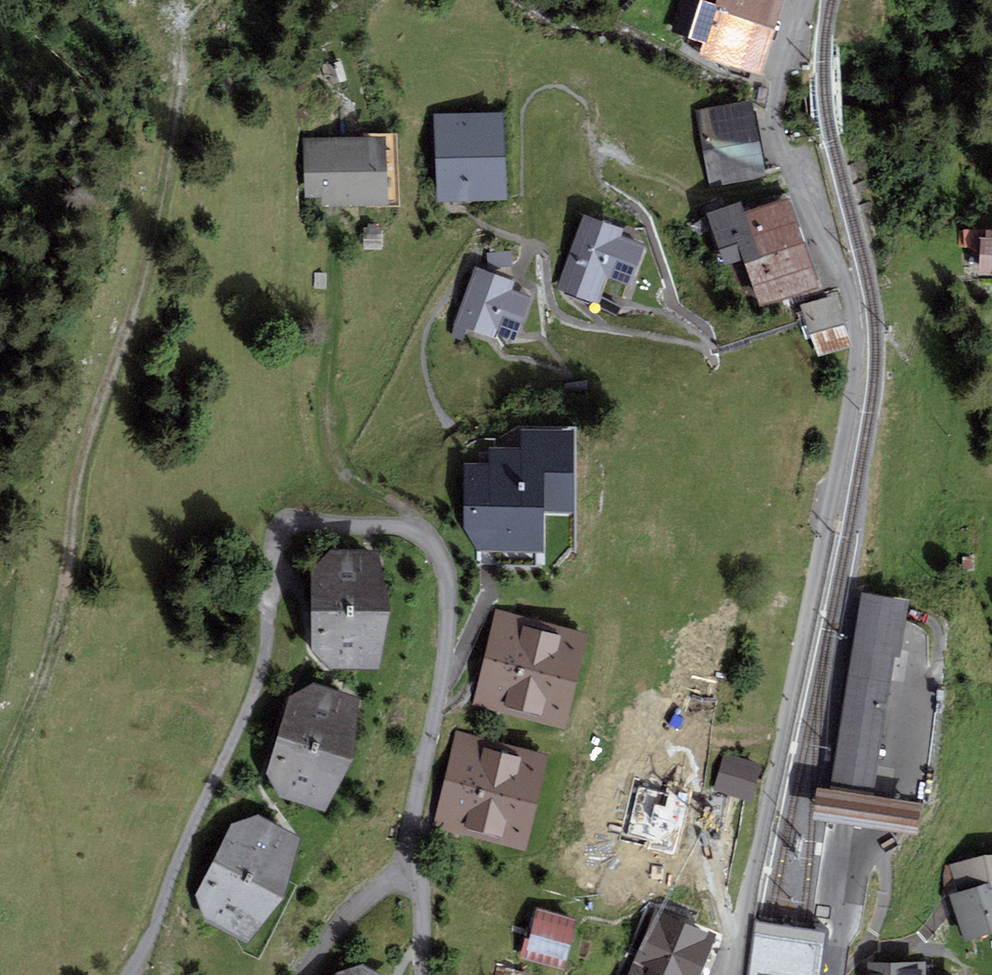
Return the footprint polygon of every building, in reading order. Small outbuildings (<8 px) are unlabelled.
[(674,27),(690,33),(687,44),(705,55),(706,49),(753,64),(774,0),(722,0),(719,9),(691,0),(682,0),(674,27)] [(746,112),(701,120),(712,179),(757,171),(746,112)] [(442,134),(432,134),(434,184),(444,184),(444,191),(487,189),(486,169),(498,169),(497,140),(485,141),(484,121),(441,123),(442,134)] [(310,145),(312,189),(329,188),(329,197),(380,195),(378,143),(310,145)] [(812,280),(816,279),(787,196),(776,200),(775,196),(739,208),(738,205),(710,214),(726,259),(747,252),(763,298),(782,291),(787,308),(818,297),(812,280)] [(617,229),(586,219),(562,285),(593,296),(603,269),(625,277),(637,245),(614,237),(617,229)] [(966,245),(987,245),(985,273),(991,273),(991,230),(981,229),(965,230),(966,245)] [(510,264),(509,251),(489,253),(490,266),(510,264)] [(508,283),(477,272),(460,319),(491,330),(493,322),(511,329),(522,297),(505,291),(508,283)] [(846,343),(831,299),(806,308),(820,350),(846,343)] [(479,532),(479,565),(537,565),(537,494),(566,494),(566,440),(529,440),(529,451),(492,451),(492,467),(468,467),(468,532),(479,532)] [(383,594),(376,587),(376,570),(370,571),(363,564),(364,558),(346,558),(338,550),(314,575),(319,579),(319,597),(313,604),(313,612),(320,619),(320,636),(315,641),(339,665),(347,657),(364,657),(364,650),(370,645),(376,645),(377,628),(383,621),(381,618),(381,597),(383,594)] [(866,598),(859,643),(889,648),(894,648),(901,604),(866,598)] [(509,617),(497,614),(486,657),(498,660),(488,698),(558,715),(577,638),(508,621),(509,617)] [(884,679),(889,648),(859,643),(854,674),(884,679)] [(882,693),(884,679),(854,674),(838,780),(868,785),(882,693)] [(350,741),(346,732),(350,715),(344,714),(340,705),(342,700),(326,695),(320,685),(290,702),(293,708),(288,725),(280,729),(278,737),(282,745),(277,762),(271,765),(287,796),(297,790),(314,795),(316,789),(322,785),(329,787),(334,771),(343,766),(341,763),(347,742),(350,741)] [(446,778),(458,781),(449,820),(519,837),(537,759),(469,743),(470,739),(457,735),(446,778)] [(746,795),(755,766),(727,758),(719,786),(746,795)] [(838,780),(820,777),(815,809),(912,824),(917,793),(868,785),(838,780)] [(284,878),(281,868),(288,853),(282,851),(279,841),(283,837),(267,829),(264,818),(231,829),(233,836),(226,851),(217,854),(213,862),(216,871),(208,886),(202,889),(212,921),(223,918),(238,925),(242,919),(248,917),(254,920),(262,905),(272,902),(271,898),(280,879),(284,878)] [(946,889),(955,888),(977,881),(980,891),(958,898),(963,912),(957,914),(963,931),(991,921),(991,858),(985,858),(953,869),(946,866),(944,876),(946,889)] [(571,919),(539,910),(528,956),(560,964),(571,919)] [(709,938),(657,917),(645,944),(647,944),(640,961),(638,961),(632,974),(693,974),(709,938)] [(498,965),(496,974),(525,974),(526,973),(498,965)]
